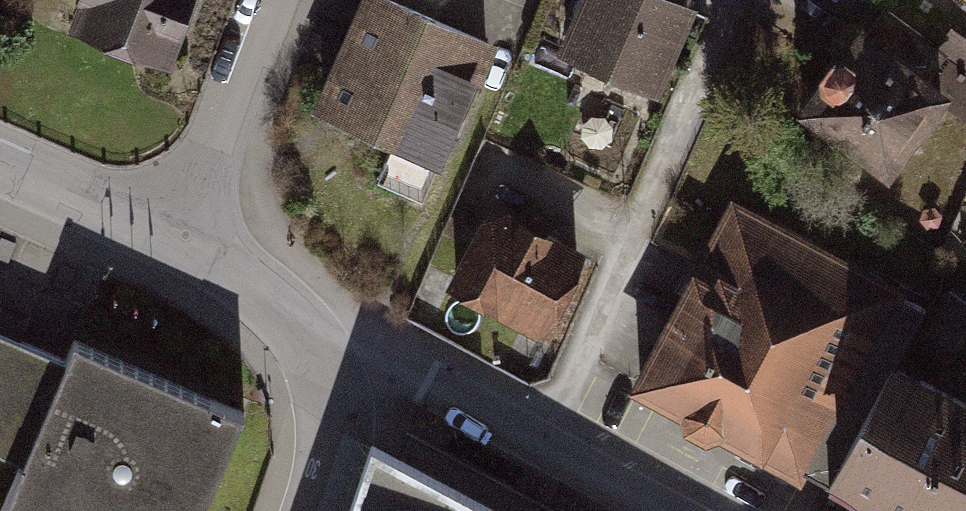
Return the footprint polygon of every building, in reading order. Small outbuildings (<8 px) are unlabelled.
[(77,25),(167,58),(188,0),(86,0),(77,25)] [(404,0),(346,0),(302,104),(436,160),(489,35),(404,0)] [(679,0),(570,0),(549,47),(654,93),(693,6),(679,0)] [(945,81),(848,24),(792,117),(889,175),(945,81)] [(437,284),(534,335),(579,249),(482,198),(437,284)] [(882,281),(717,198),(619,392),(784,475),(882,281)] [(15,474),(0,510),(208,510),(249,413),(75,340),(72,339),(63,359),(5,335),(0,333),(0,468),(15,474)] [(887,358),(822,488),(868,510),(965,510),(965,396),(965,397),(887,358)] [(351,510),(496,510),(374,445),(351,510)] [(498,510),(565,510),(503,484),(492,508),(498,510)]
